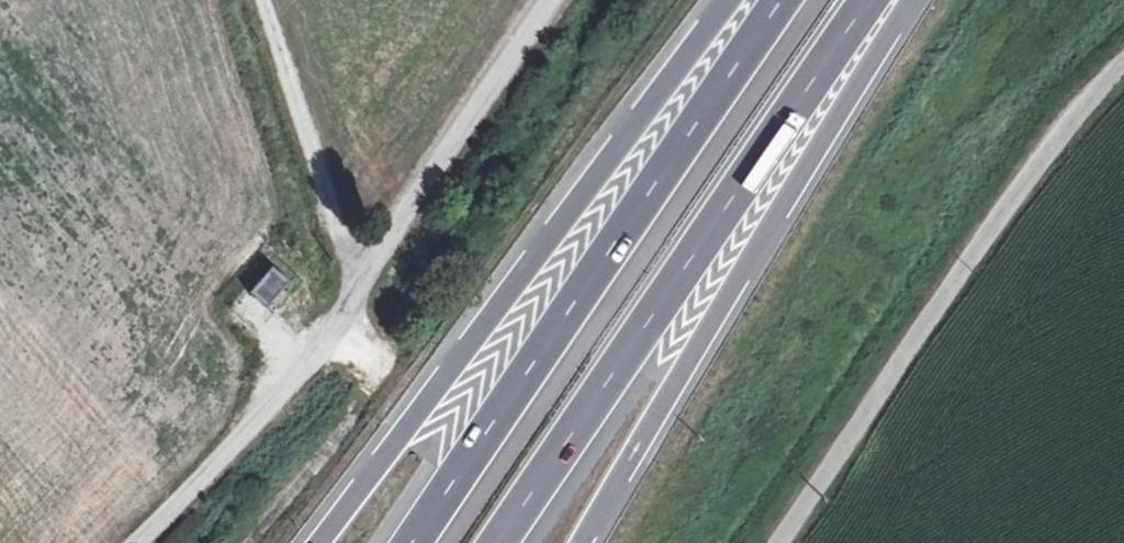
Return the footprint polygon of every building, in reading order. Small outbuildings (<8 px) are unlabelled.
[(288,281),(269,266),(248,292),(267,307),(288,281)]
